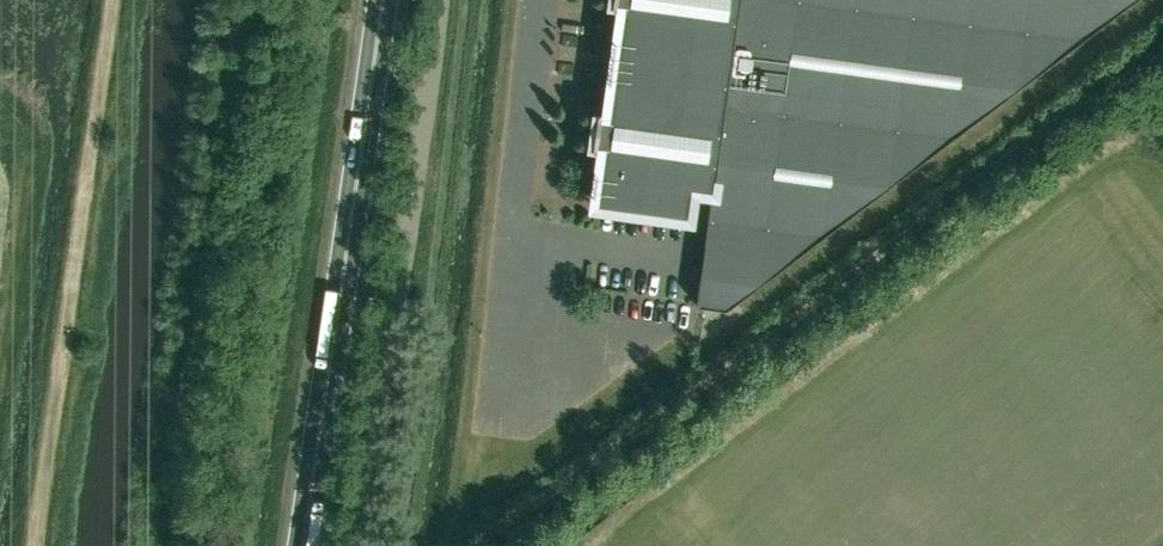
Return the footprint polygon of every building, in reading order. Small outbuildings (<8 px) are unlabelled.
[(613,2),(624,4),(608,117),(598,116),(594,145),(604,146),(597,203),(689,215),(693,188),(712,191),(700,278),(697,301),(697,304),(706,305),(726,308),(735,301),(1133,0),(614,0),(613,2)]
